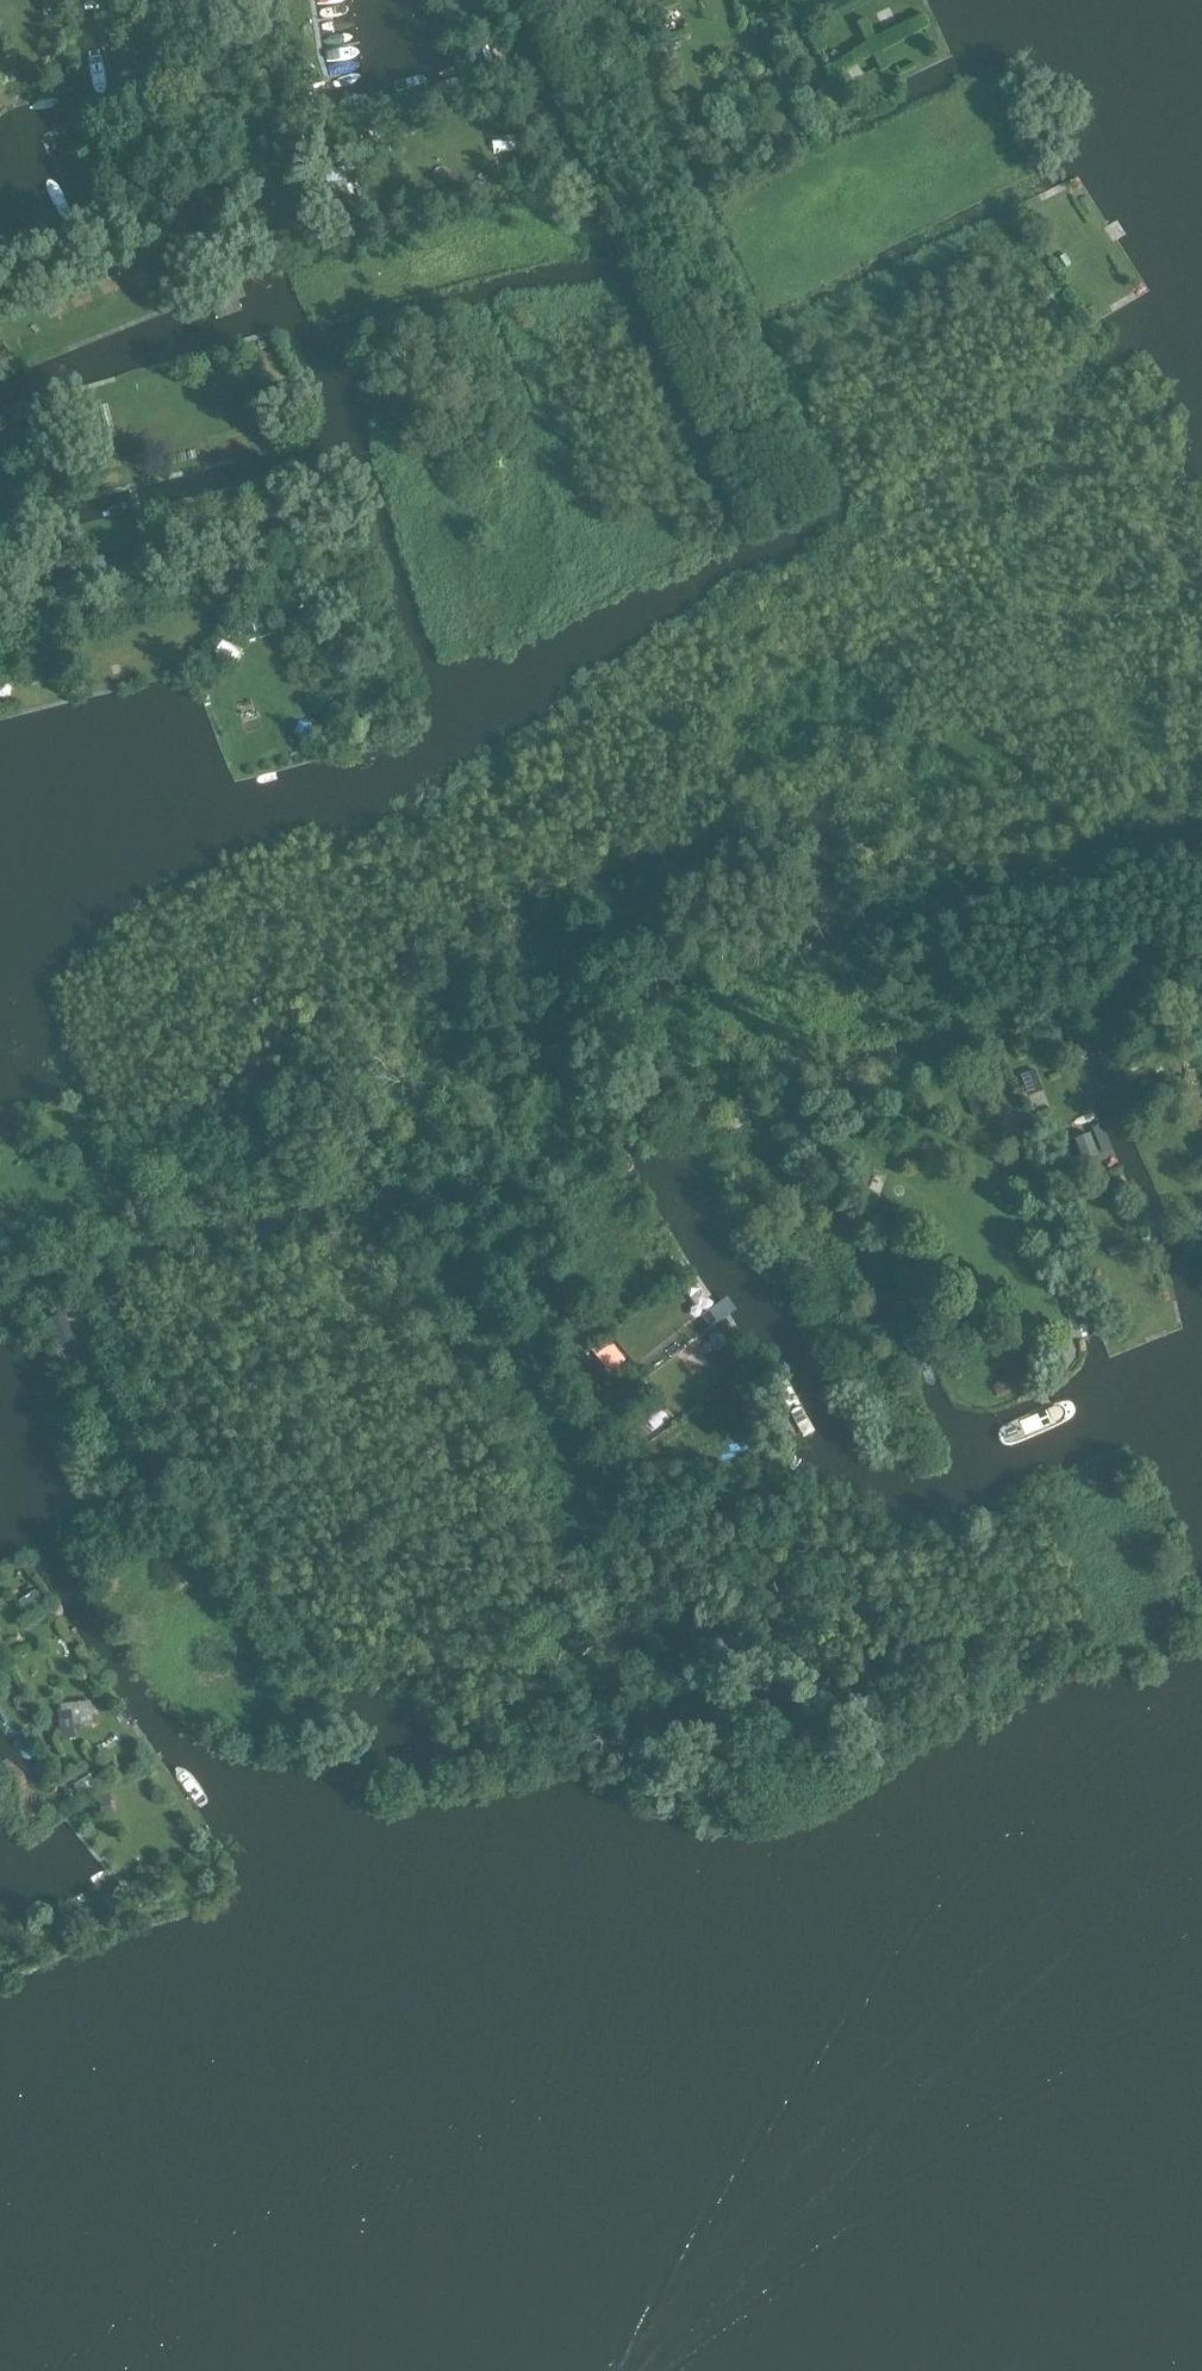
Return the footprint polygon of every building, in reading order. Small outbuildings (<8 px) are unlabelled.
[(1038,1065),(1023,1071),(1032,1093),(1047,1088),(1038,1065)] [(1089,1135),(1076,1141),(1084,1160),(1097,1155),(1089,1135)] [(64,1312),(50,1318),(62,1345),(76,1339),(64,1312)] [(35,1590),(19,1601),(28,1613),(44,1602),(35,1590)] [(95,1699),(62,1700),(63,1723),(96,1722),(95,1699)] [(74,1783),(80,1792),(97,1782),(92,1773),(74,1783)] [(110,1793),(100,1794),(102,1812),(112,1811),(110,1793)]
